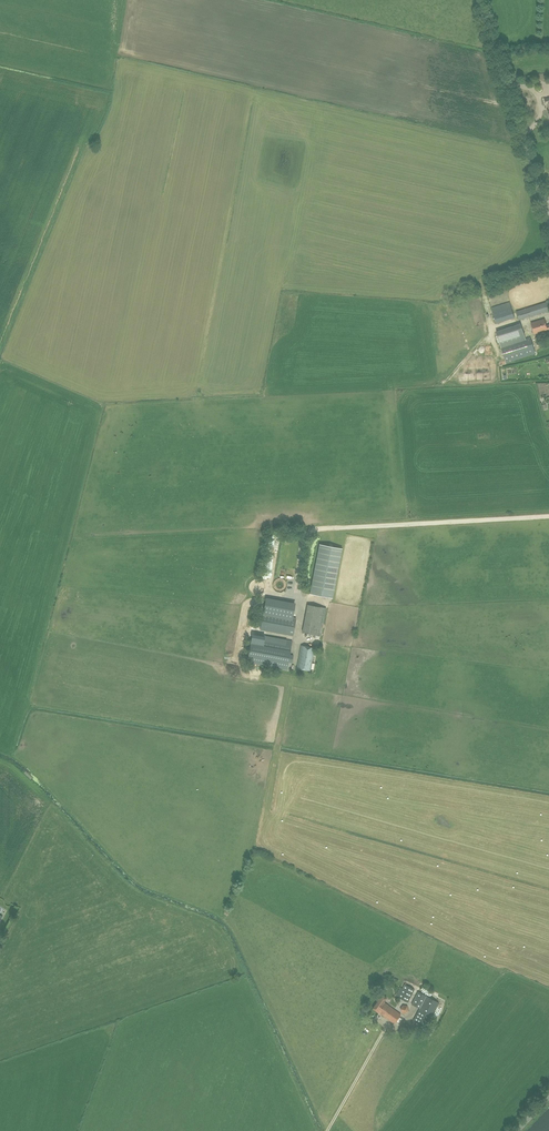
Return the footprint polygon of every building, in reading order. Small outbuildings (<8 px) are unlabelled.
[(519,320),(548,311),(548,305),(548,302),(516,312),(519,320)] [(492,311),(496,322),(514,317),(511,305),(492,311)] [(548,329),(548,325),(546,325),(544,319),(531,323),(535,334),(548,329)] [(530,337),(526,339),(522,326),(497,334),(501,347),(506,363),(535,353),(530,337)] [(310,593),(332,598),(342,549),(320,544),(310,593)] [(266,597),(263,612),(292,618),(295,602),(266,597)] [(326,608),(307,604),(302,632),(321,635),(326,608)] [(292,618),(263,612),(260,630),(293,636),(296,618),(292,618)] [(289,654),(292,640),(265,636),(264,638),(258,637),(255,656),(277,660),(277,662),(291,665),(293,655),(289,654)] [(297,668),(310,670),(314,647),(301,645),(297,668)] [(27,771),(25,773),(32,780),(34,778),(27,771)] [(408,1002),(412,994),(414,989),(404,984),(402,988),(401,988),(396,996),(408,1002)] [(420,1008),(426,996),(418,992),(412,1004),(420,1008)] [(382,995),(372,1008),(378,1013),(378,1012),(394,1024),(401,1014),(388,1005),(384,1002),(386,998),(382,995)] [(426,1027),(439,1003),(426,996),(420,1008),(413,1020),(426,1027)] [(406,1013),(409,1009),(407,1005),(403,1005),(400,1009),(402,1013),(406,1013)]
